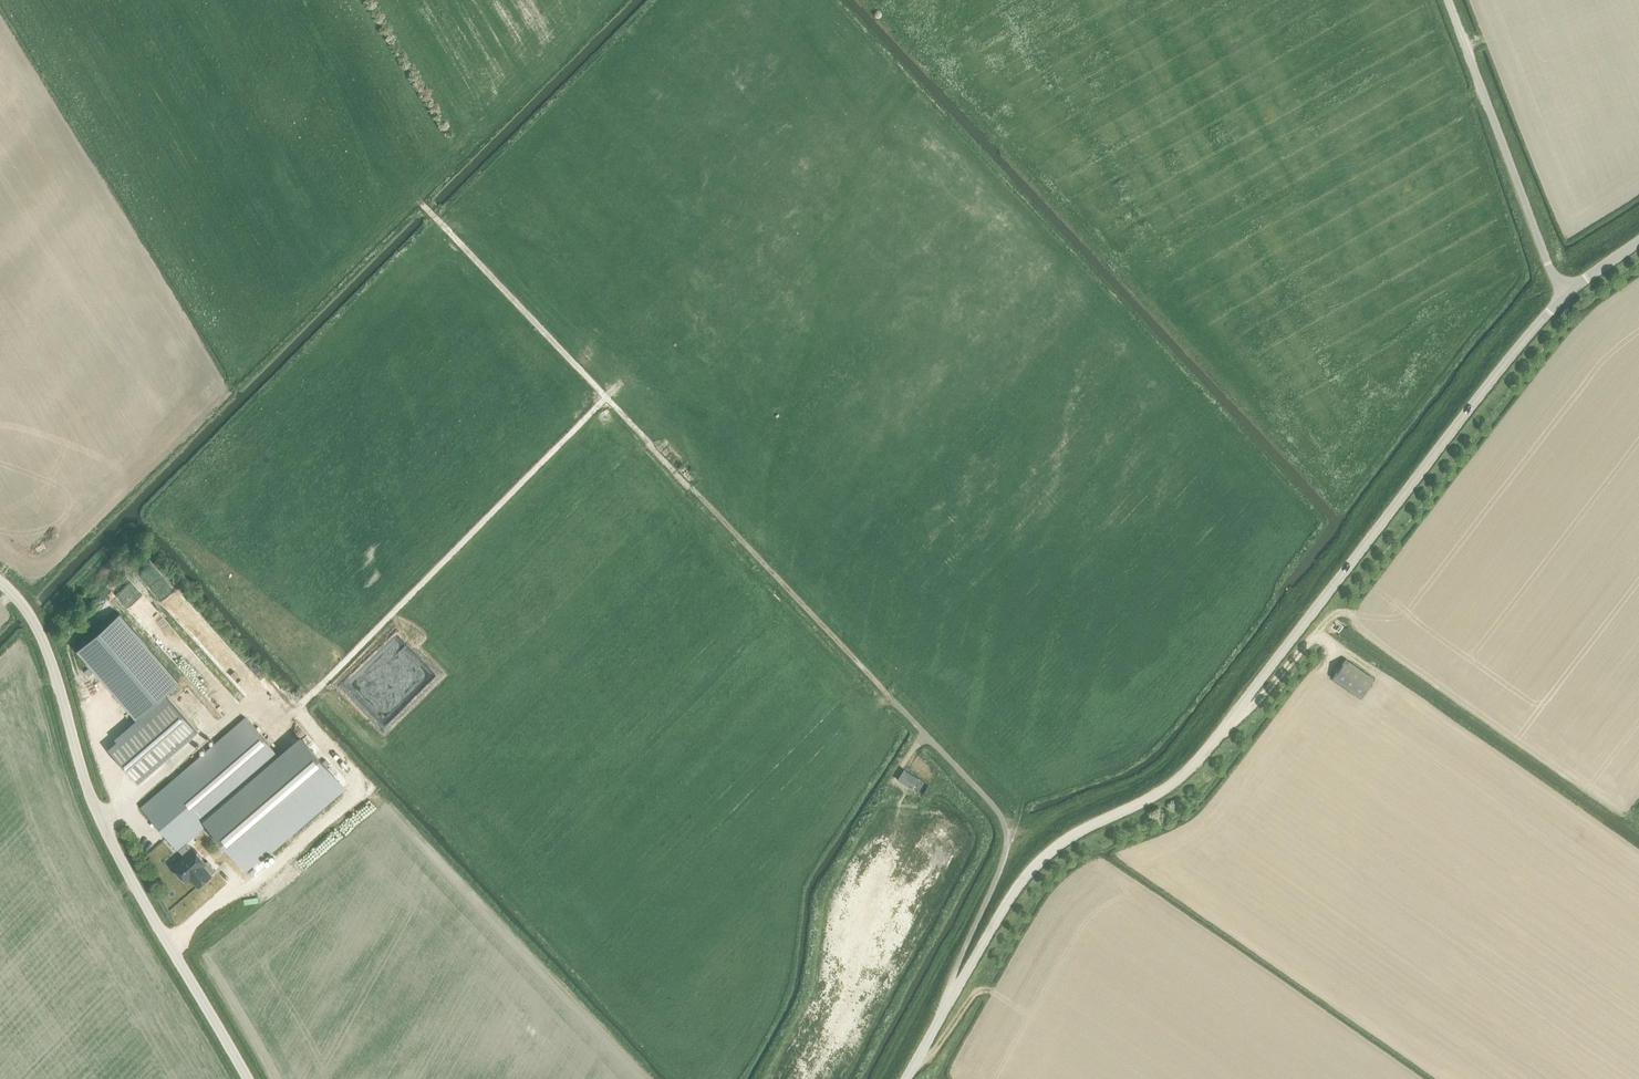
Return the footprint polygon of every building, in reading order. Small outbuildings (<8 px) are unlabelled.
[(178,684),(119,614),(77,650),(136,720),(178,684)] [(1333,678),(1360,696),(1373,678),(1346,659),(1333,678)] [(166,699),(108,748),(112,752),(125,767),(133,777),(138,783),(195,733),(166,699)] [(245,717),(140,807),(166,837),(177,850),(178,849),(184,856),(172,866),(184,880),(188,877),(197,887),(211,875),(210,874),(215,870),(207,861),(205,862),(193,848),(192,849),(186,842),(208,823),(209,825),(247,869),(343,786),(304,740),(282,759),(278,755),(245,717)] [(898,780),(912,789),(919,779),(904,770),(898,780)]
